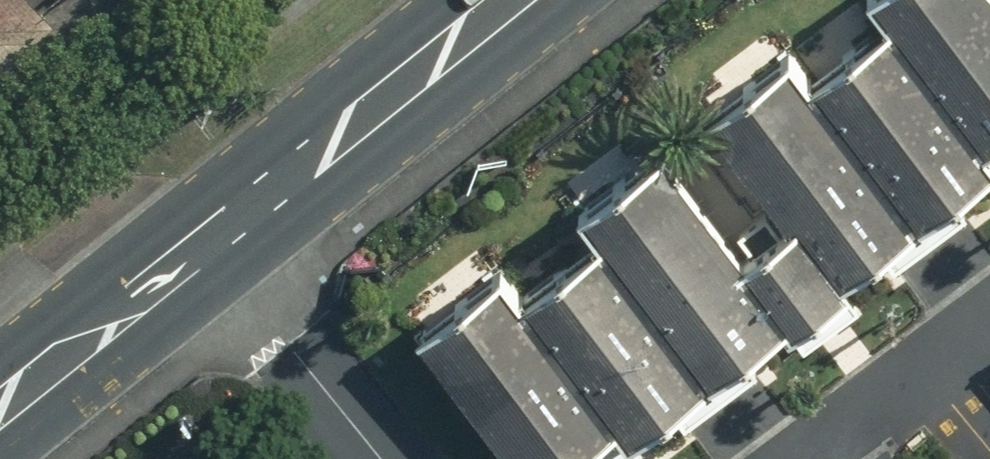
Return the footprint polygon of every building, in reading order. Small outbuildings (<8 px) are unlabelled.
[(62,32),(36,0),(0,0),(0,81),(62,32)] [(989,123),(989,0),(893,0),(989,123)] [(889,23),(821,75),(930,216),(989,171),(989,155),(889,23)] [(911,225),(790,59),(730,103),(851,268),(911,225)] [(786,321),(663,153),(603,197),(726,365),(786,321)] [(845,281),(797,219),(752,255),(800,316),(845,281)] [(714,378),(606,234),(542,282),(651,426),(714,378)] [(506,274),(426,334),(520,458),(567,458),(617,422),(506,274)]
